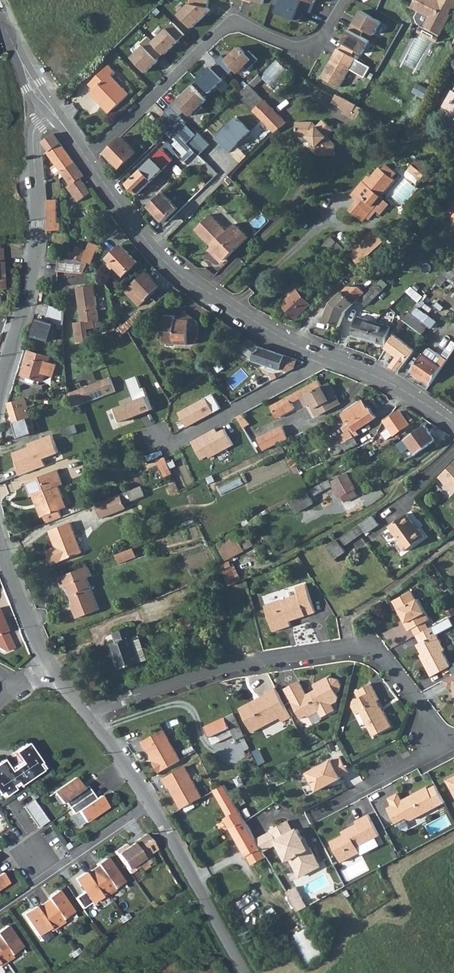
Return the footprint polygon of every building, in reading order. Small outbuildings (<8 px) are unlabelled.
[(210,0),(192,0),(191,4),(180,14),(193,27),(211,10),(209,8),(211,0),(210,0)] [(306,0),(273,0),(272,3),(279,6),(276,13),(301,22),(304,14),(302,13),(304,9),(312,12),(315,3),(314,3),(306,0)] [(442,35),(453,14),(451,13),(453,9),(453,0),(416,0),(412,7),(417,10),(430,18),(426,26),(442,35)] [(430,18),(417,10),(414,16),(418,21),(423,24),(420,31),(422,32),(433,38),(439,41),(442,35),(426,26),(430,18)] [(366,11),(359,24),(379,36),(386,23),(366,11)] [(176,23),(156,42),(169,55),(188,35),(176,23)] [(355,27),(347,43),(368,54),(374,41),(364,36),(366,32),(355,27)] [(145,46),(133,57),(147,71),(159,60),(158,59),(164,53),(150,38),(143,44),(145,46)] [(244,47),(230,61),(243,74),(257,60),(244,47)] [(373,67),(340,48),(324,78),(342,88),(348,78),(352,81),(357,72),(367,78),(373,67)] [(222,55),(217,61),(231,73),(236,67),(222,55)] [(219,63),(201,80),(215,94),(228,82),(224,77),(229,73),(219,63)] [(109,112),(129,95),(111,75),(115,72),(109,66),(90,83),(95,90),(91,92),(109,112)] [(171,106),(165,112),(176,124),(183,117),(181,115),(186,110),(191,115),(194,112),(196,114),(203,107),(201,105),(207,99),(194,86),(181,99),(179,97),(170,106),(171,106)] [(453,90),(444,106),(450,110),(449,111),(453,114),(453,90)] [(246,102),(273,131),(284,120),(256,91),(246,102)] [(339,94),(334,103),(355,114),(360,105),(339,94)] [(237,116),(216,137),(230,152),(252,131),(237,116)] [(284,120),(273,131),(275,133),(286,123),(284,120)] [(196,135),(183,122),(176,129),(189,142),(196,135)] [(296,124),(296,138),(307,139),(317,149),(317,160),(334,159),(334,146),(327,139),(333,132),(323,122),(317,128),(313,124),(296,124)] [(201,156),(213,145),(201,132),(189,143),(194,149),(200,155),(201,156)] [(49,150),(61,143),(54,134),(51,136),(43,141),(49,150)] [(150,140),(145,135),(140,140),(149,150),(161,138),(156,134),(150,140)] [(138,151),(123,136),(107,151),(121,167),(138,151)] [(75,163),(75,162),(61,143),(49,150),(47,151),(62,172),(75,163)] [(168,143),(149,162),(149,163),(136,175),(130,181),(128,183),(138,194),(180,155),(179,155),(168,143)] [(186,159),(191,165),(200,155),(194,149),(186,159)] [(200,155),(191,165),(192,166),(198,172),(204,167),(211,175),(216,171),(201,156),(200,155)] [(75,163),(62,172),(71,185),(68,188),(72,193),(84,185),(80,179),(85,176),(75,163)] [(368,178),(365,176),(349,195),(356,200),(347,210),(361,221),(365,217),(368,220),(376,211),(380,214),(388,204),(379,197),(393,180),(390,178),(394,173),(383,164),(379,169),(377,167),(368,178)] [(410,164),(405,171),(420,183),(425,176),(410,164)] [(164,192),(149,206),(164,222),(178,208),(164,192)] [(48,230),(57,229),(57,199),(48,199),(48,230)] [(424,210),(430,214),(434,209),(428,204),(424,210)] [(210,247),(206,251),(220,264),(247,237),(233,223),(225,231),(209,215),(193,230),(210,247)] [(357,248),(350,255),(359,264),(388,236),(378,226),(356,247),(357,248)] [(333,236),(317,250),(322,255),(333,245),(342,256),(347,252),(333,236)] [(90,244),(84,259),(92,263),(101,240),(93,237),(90,244)] [(73,251),(68,250),(69,257),(84,259),(90,244),(77,240),(73,251)] [(125,274),(138,261),(123,245),(109,258),(125,274)] [(449,265),(442,273),(453,280),(453,260),(449,265)] [(142,305),(161,286),(147,271),(128,291),(142,305)] [(289,289),(293,294),(283,303),(297,318),(311,305),(305,297),(309,293),(298,282),(289,289)] [(383,288),(378,283),(362,299),(367,304),(383,288)] [(340,327),(347,311),(366,292),(360,286),(349,286),(331,302),(324,322),(340,327)] [(78,300),(81,321),(74,322),(77,343),(89,341),(87,328),(95,327),(93,319),(98,319),(94,287),(84,288),(86,299),(78,300)] [(77,289),(78,300),(86,299),(84,288),(77,289)] [(52,305),(47,319),(64,324),(65,309),(52,305)] [(433,319),(416,305),(404,320),(418,329),(419,329),(423,332),(433,319)] [(129,331),(146,314),(141,309),(125,324),(123,323),(119,327),(120,331),(123,335),(128,331),(129,331)] [(196,318),(184,313),(180,320),(176,320),(175,318),(165,318),(165,336),(162,339),(170,344),(178,345),(178,346),(191,346),(194,345),(199,340),(199,326),(198,323),(196,318)] [(376,321),(359,316),(353,335),(370,341),(376,321)] [(51,340),(57,323),(40,317),(34,334),(51,340)] [(370,341),(385,346),(392,327),(376,321),(370,341)] [(391,366),(399,370),(415,351),(394,335),(386,348),(392,353),(394,351),(399,355),(391,366)] [(257,345),(249,339),(239,347),(252,359),(280,369),(290,372),(293,370),(297,359),(257,345)] [(50,361),(52,357),(30,350),(22,374),(44,381),(47,374),(55,376),(59,364),(50,361)] [(438,352),(432,360),(423,354),(411,370),(431,384),(448,360),(438,352)] [(140,377),(130,381),(138,400),(119,407),(124,422),(155,411),(147,388),(144,389),(140,377)] [(71,393),(76,406),(116,392),(112,379),(71,393)] [(333,396),(326,383),(321,386),(318,380),(297,392),(300,398),(304,406),(311,402),(318,415),(340,403),(336,395),(333,396)] [(328,382),(326,383),(333,396),(336,395),(328,382)] [(44,386),(30,390),(31,395),(46,391),(44,386)] [(300,398),(297,392),(288,397),(291,403),(300,398)] [(215,394),(182,412),(189,426),(223,409),(215,394)] [(18,400),(9,403),(17,431),(35,426),(30,411),(33,410),(29,396),(18,400)] [(270,407),(276,418),(293,408),(291,403),(288,397),(270,407)] [(368,408),(362,399),(342,413),(348,422),(351,421),(356,429),(376,416),(370,407),(368,408)] [(409,423),(401,411),(385,421),(391,430),(385,433),(388,438),(409,423)] [(244,429),(250,425),(241,413),(235,416),(244,429)] [(425,424),(406,437),(416,452),(435,439),(425,424)] [(74,432),(71,426),(61,430),(64,436),(74,432)] [(281,426),(257,438),(263,450),(279,442),(287,439),(281,426)] [(219,427),(194,441),(204,460),(212,456),(213,457),(236,445),(227,429),(221,432),(219,427)] [(350,429),(335,439),(338,444),(342,441),(343,442),(354,437),(350,429)] [(14,467),(17,475),(43,466),(40,459),(56,453),(49,435),(25,444),(27,447),(10,453),(15,467),(14,467)] [(357,443),(354,437),(343,442),(343,443),(345,447),(345,449),(357,443)] [(339,445),(333,448),(336,454),(342,450),(341,449),(339,445)] [(166,477),(175,473),(166,456),(158,459),(166,477)] [(441,477),(453,492),(453,465),(441,477)] [(56,469),(23,482),(29,496),(32,495),(36,505),(34,506),(38,516),(41,515),(56,509),(58,508),(54,499),(61,496),(57,485),(61,483),(56,469)] [(354,489),(355,488),(346,472),(330,481),(332,485),(339,498),(342,496),(345,501),(357,494),(354,489)] [(332,485),(330,481),(329,479),(324,481),(326,485),(323,487),(324,489),(332,485)] [(324,481),(308,491),(311,497),(312,496),(324,489),(323,487),(326,485),(324,481)] [(144,485),(124,494),(128,503),(148,495),(144,485)] [(311,497),(308,491),(292,500),(298,510),(315,501),(312,496),(311,497)] [(124,494),(98,504),(104,518),(129,507),(128,503),(124,494)] [(61,496),(54,499),(58,508),(64,506),(61,496)] [(41,515),(44,524),(60,518),(56,509),(41,515)] [(372,515),(337,540),(341,546),(343,545),(364,530),(366,533),(379,524),(372,515)] [(421,531),(409,515),(392,529),(403,545),(400,547),(406,555),(428,539),(422,530),(421,531)] [(52,529),(59,550),(50,553),(54,564),(84,552),(73,521),(52,529)] [(238,539),(236,534),(217,544),(226,559),(255,544),(251,536),(240,542),(239,540),(238,539)] [(327,547),(336,559),(347,551),(343,545),(341,546),(337,540),(327,547)] [(136,548),(118,555),(121,563),(139,556),(136,548)] [(102,609),(97,598),(92,582),(90,578),(94,576),(90,566),(61,577),(65,587),(69,585),(71,590),(77,606),(78,608),(75,609),(79,618),(102,609)] [(226,572),(232,585),(244,580),(237,567),(226,572)] [(316,612),(306,583),(297,587),(299,594),(266,605),(275,631),(286,628),(287,625),(291,623),(290,621),(316,612)] [(181,589),(167,595),(171,605),(185,600),(181,589)] [(403,623),(407,631),(411,629),(424,622),(428,620),(417,599),(414,600),(410,591),(391,601),(396,610),(398,609),(405,622),(403,623)] [(4,652),(13,649),(0,617),(0,649),(4,652)] [(424,622),(411,629),(414,635),(427,628),(424,622)] [(128,625),(108,634),(111,642),(105,644),(117,673),(137,664),(125,636),(131,634),(128,625)] [(427,628),(414,635),(418,643),(421,649),(418,651),(423,660),(421,661),(429,677),(447,668),(439,653),(442,652),(434,636),(437,634),(432,626),(427,628)] [(443,680),(448,689),(452,687),(453,691),(453,674),(443,680)] [(299,680),(284,688),(299,717),(306,713),(307,715),(318,709),(321,716),(334,709),(331,703),(336,700),(338,695),(336,691),(338,690),(340,684),(337,678),(331,676),(329,678),(327,675),(313,683),(315,688),(305,693),(299,680)] [(375,690),(371,684),(360,690),(363,696),(375,690)] [(291,717),(275,687),(267,692),(267,693),(239,708),(252,732),(280,717),(282,722),(291,717)] [(375,736),(393,726),(384,711),(378,701),(380,700),(375,690),(363,696),(354,701),(353,706),(357,714),(362,712),(375,736)] [(244,736),(235,713),(205,726),(213,744),(234,735),(235,740),(244,736)] [(156,762),(161,771),(182,759),(165,729),(144,741),(149,749),(150,748),(158,761),(156,762)] [(0,762),(0,795),(5,791),(7,795),(17,788),(15,784),(20,781),(22,785),(45,769),(41,763),(44,761),(30,742),(17,751),(25,763),(14,770),(6,758),(0,762)] [(332,760),(307,773),(317,792),(342,779),(342,778),(350,773),(341,757),(333,761),(332,760)] [(171,787),(183,808),(204,796),(187,766),(165,779),(170,787),(171,787)] [(70,807),(92,792),(88,785),(82,789),(80,786),(82,785),(77,777),(55,792),(62,802),(65,800),(70,807)] [(242,813),(230,792),(225,784),(214,790),(228,815),(225,817),(230,826),(244,817),(242,813)] [(444,802),(435,785),(429,789),(427,786),(402,799),(398,792),(388,798),(392,804),(387,807),(395,823),(406,817),(407,819),(411,820),(444,802)] [(239,787),(230,792),(242,813),(251,808),(239,787)] [(92,792),(70,807),(75,814),(78,811),(86,822),(108,806),(103,799),(99,801),(92,792)] [(42,825),(28,804),(18,811),(32,832),(42,825)] [(380,835),(369,814),(356,821),(357,824),(347,829),(349,832),(344,835),(331,842),(342,862),(361,852),(358,847),(380,835)] [(230,826),(245,855),(252,867),(267,859),(261,847),(244,817),(230,826)] [(286,820),(270,829),(271,831),(278,842),(288,859),(291,857),(301,875),(321,863),(310,845),(308,846),(297,827),(292,830),(286,820)] [(263,850),(278,842),(271,831),(257,840),(263,850)] [(146,837),(117,855),(127,873),(145,862),(143,859),(157,851),(146,837)] [(98,865),(92,870),(108,894),(115,889),(114,888),(124,882),(115,869),(113,870),(105,858),(97,863),(98,865)] [(84,872),(76,878),(84,890),(83,891),(83,892),(76,897),(83,908),(91,903),(92,903),(101,897),(102,898),(108,894),(92,870),(86,874),(84,872)] [(287,891),(294,902),(303,897),(296,886),(287,891)] [(52,897),(43,904),(58,926),(65,921),(63,919),(74,911),(59,890),(51,895),(52,897)] [(298,910),(308,905),(303,897),(294,902),(298,910)] [(58,926),(43,904),(33,911),(32,909),(24,914),(39,936),(50,928),(52,930),(58,926)] [(0,934),(0,951),(7,961),(14,957),(12,954),(23,947),(8,925),(0,931),(1,933),(0,934)] [(306,964),(324,956),(310,926),(293,934),(306,964)]
